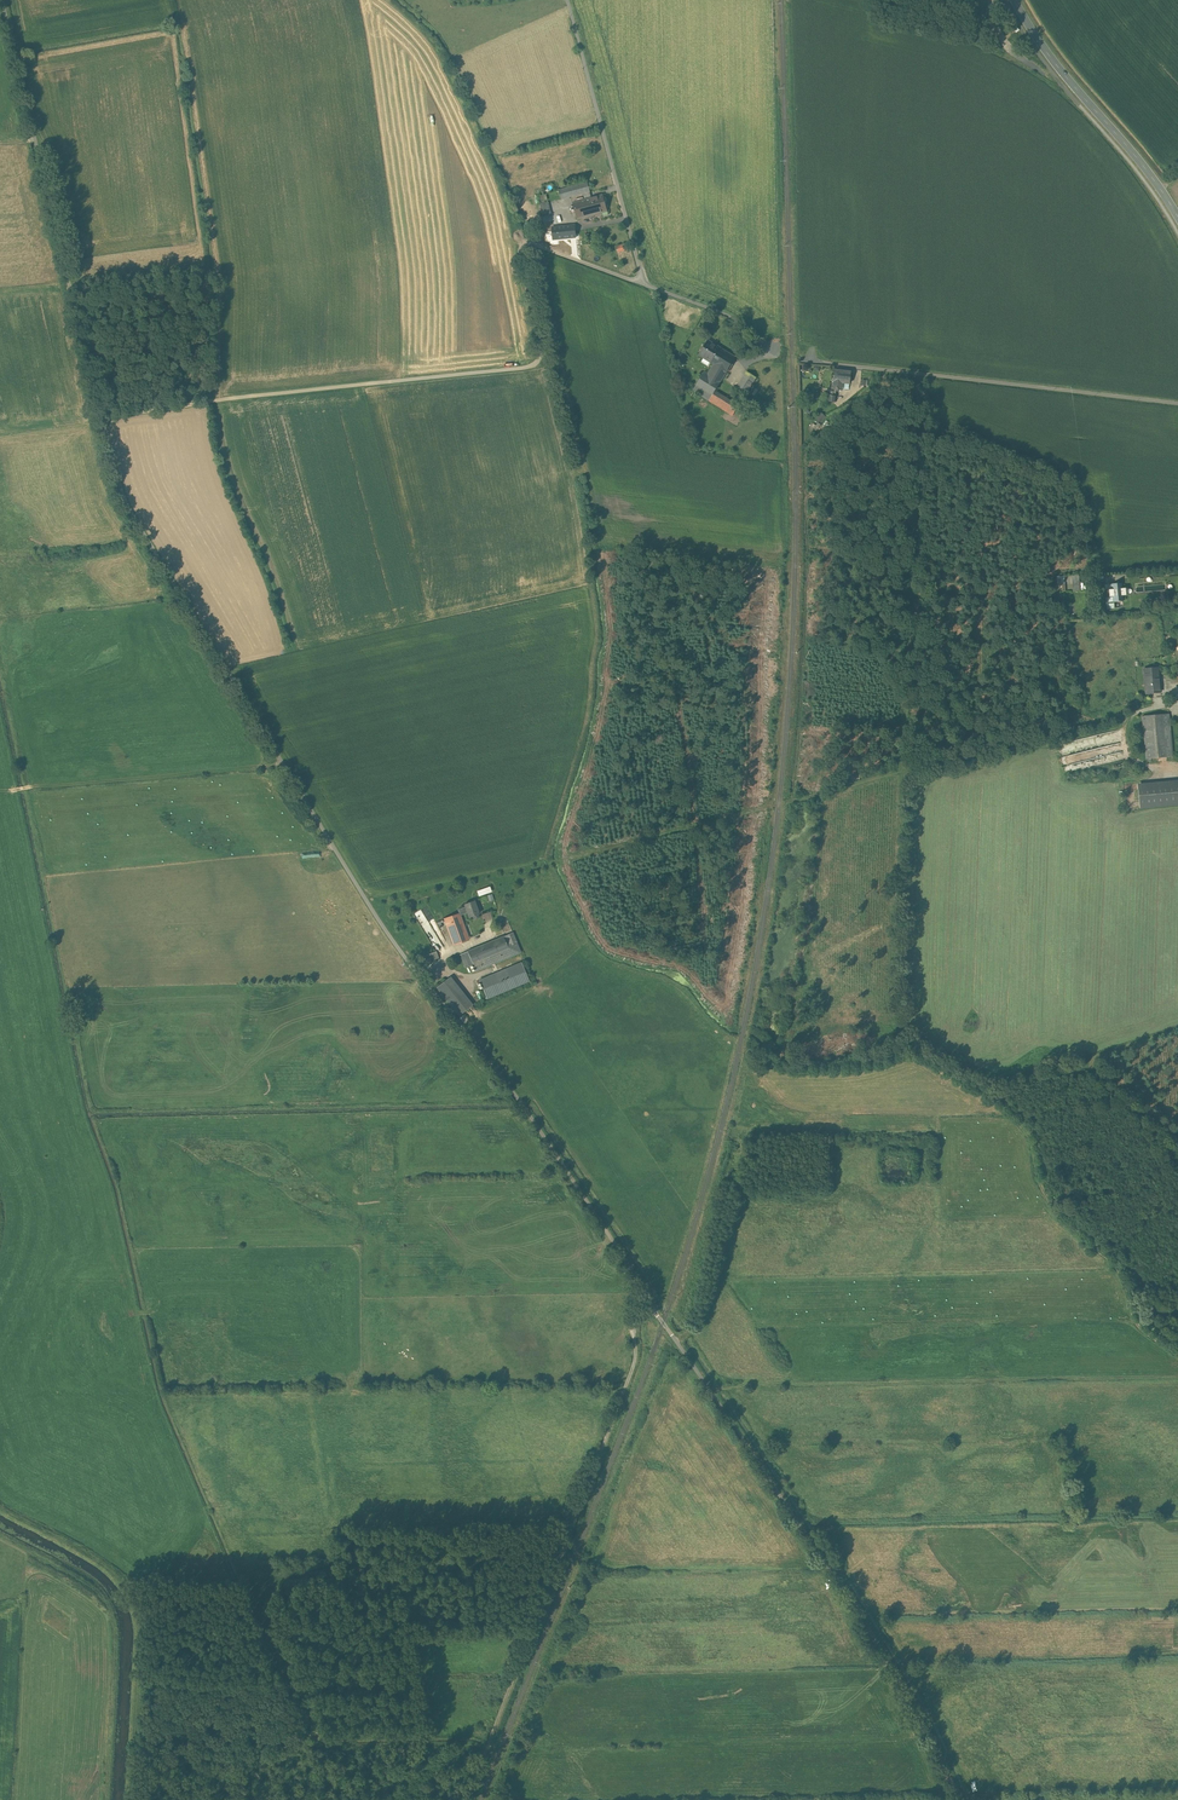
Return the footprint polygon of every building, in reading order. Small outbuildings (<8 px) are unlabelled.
[(588,182),(559,190),(561,199),(588,192),(588,194),(590,193),(590,192),(590,191),(588,182)] [(586,200),(574,203),(574,206),(576,213),(578,219),(592,215),(595,214),(596,217),(602,215),(602,212),(607,211),(603,195),(591,198),(586,200)] [(548,202),(541,204),(544,216),(551,214),(548,202)] [(574,226),(552,228),(554,241),(575,238),(574,226)] [(626,244),(616,247),(617,252),(623,251),(627,249),(626,244)] [(711,342),(708,340),(698,355),(710,362),(720,347),(715,344),(716,343),(712,341),(711,342)] [(735,357),(720,347),(710,362),(713,364),(708,374),(704,372),(703,374),(693,391),(709,401),(715,391),(735,357)] [(851,372),(834,370),(833,382),(842,383),(850,383),(851,372)] [(756,377),(747,371),(738,385),(748,391),(756,377)] [(842,383),(833,382),(833,389),(841,390),(842,383)] [(748,391),(738,385),(736,389),(745,395),(748,391)] [(837,391),(829,390),(828,392),(827,401),(828,401),(835,402),(837,391)] [(738,406),(715,391),(709,401),(733,415),(738,406)] [(1079,575),(1072,575),(1073,591),(1080,590),(1079,575)] [(1064,576),(1056,576),(1058,586),(1062,586),(1062,591),(1065,591),(1064,576)] [(1122,583),(1117,583),(1116,582),(1114,582),(1113,584),(1112,584),(1112,589),(1113,602),(1114,602),(1119,601),(1123,601),(1123,595),(1122,588),(1122,583)] [(235,658),(236,664),(258,661),(257,656),(235,658)] [(1157,667),(1144,669),(1146,693),(1161,692),(1159,677),(1158,677),(1157,667)] [(1169,714),(1142,716),(1146,759),(1173,756),(1169,714)] [(1094,758),(1095,766),(1111,762),(1109,754),(1094,758)] [(1137,784),(1140,808),(1177,804),(1177,780),(1137,784)] [(479,896),(494,891),(492,886),(478,890),(479,896)] [(474,901),(464,904),(465,907),(464,908),(458,910),(459,913),(460,915),(467,913),(469,917),(473,916),(473,918),(475,919),(477,918),(478,916),(478,914),(479,914),(474,901)] [(426,919),(420,922),(426,931),(431,927),(429,924),(435,920),(426,907),(416,913),(419,919),(424,915),(426,919)] [(459,913),(444,919),(454,945),(469,940),(460,915),(459,913)] [(512,932),(503,936),(508,947),(517,943),(512,932)] [(503,936),(468,951),(472,962),(508,947),(503,936)] [(517,943),(508,947),(511,956),(521,952),(517,943)] [(508,947),(472,962),(473,964),(476,971),(511,956),(508,947)] [(439,958),(436,951),(429,954),(432,961),(439,958)] [(472,962),(468,951),(460,954),(466,967),(473,964),(472,962)] [(429,954),(419,958),(421,965),(432,961),(429,954)] [(521,962),(479,980),(480,982),(483,988),(487,998),(529,981),(521,962)] [(450,976),(436,987),(459,1016),(473,1005),(450,976)]
